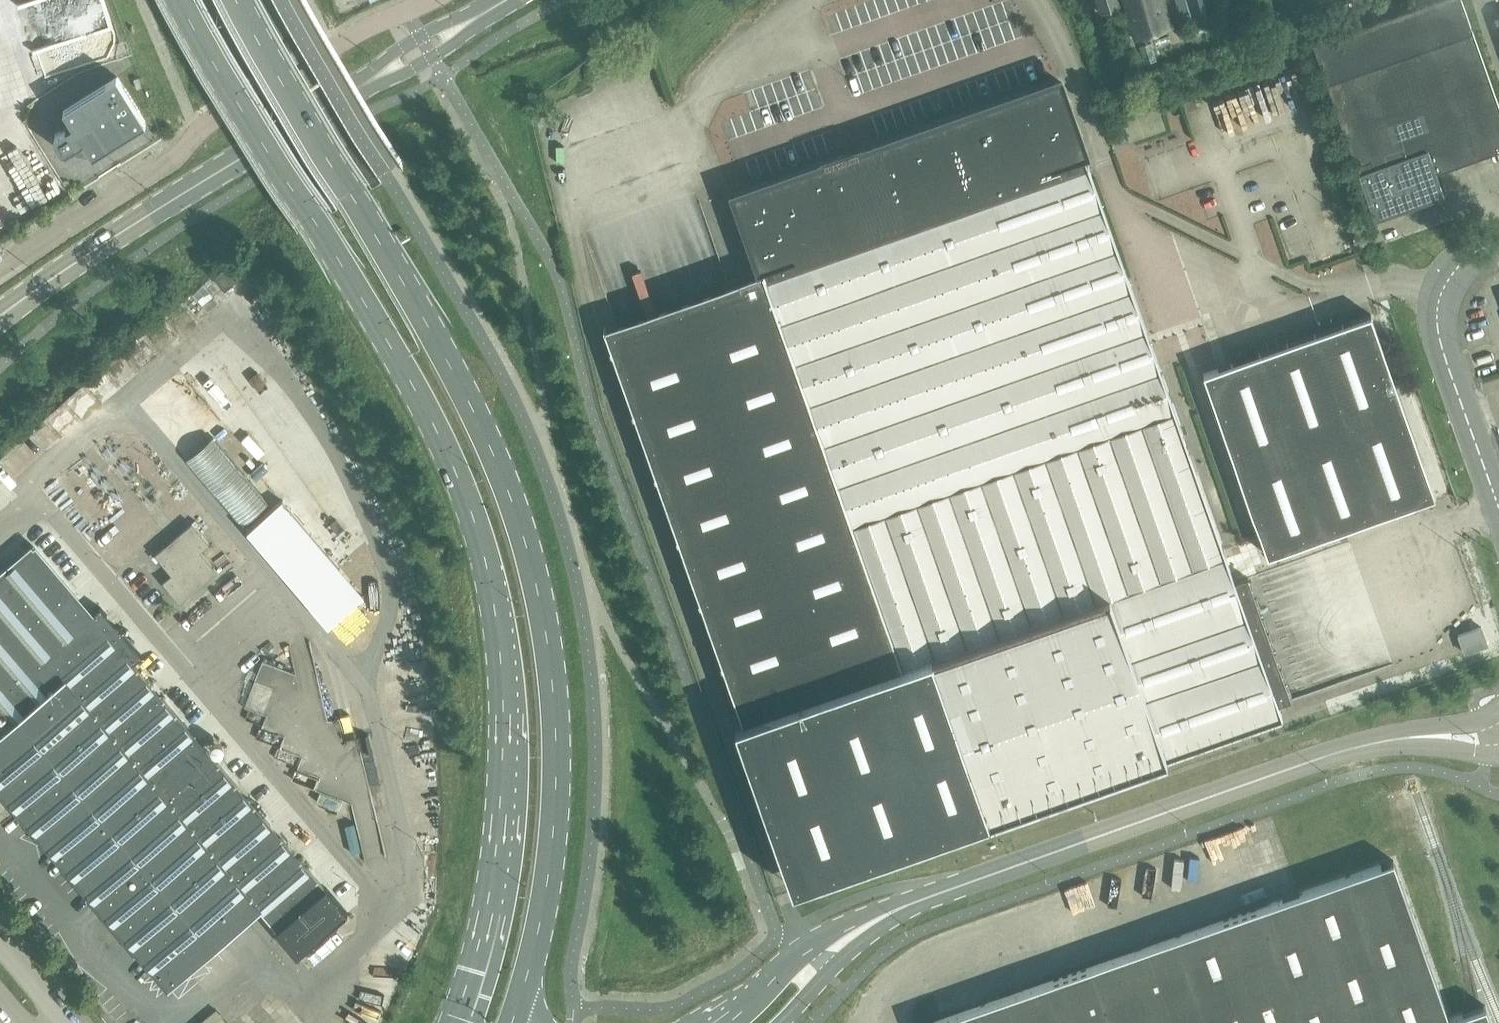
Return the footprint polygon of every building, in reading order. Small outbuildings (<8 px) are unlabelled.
[(1101,12),(1120,5),(1118,0),(1097,0),(1101,12)] [(1136,37),(1172,25),(1165,0),(1124,0),(1136,37)] [(1183,21),(1194,18),(1216,11),(1213,0),(1177,0),(1183,21)] [(1375,217),(1445,193),(1437,171),(1498,149),(1498,103),(1463,0),(1430,0),(1313,41),(1375,217)] [(75,150),(89,154),(92,152),(93,155),(147,121),(117,74),(64,108),(73,122),(56,133),(54,138),(62,150),(67,151),(73,147),(75,150)] [(766,276),(607,332),(744,721),(736,723),(786,867),(794,887),(814,880),(1283,715),(1279,704),(1278,704),(1292,699),(1291,698),(1248,576),(1235,580),(1231,569),(1191,455),(1170,462),(1164,444),(1184,437),(1084,151),(1086,150),(1086,147),(1075,151),(1074,147),(1081,145),(1074,124),(1077,123),(1076,121),(1073,122),(1060,84),(1063,83),(1062,81),(1059,82),(1058,79),(1056,80),(1057,83),(1028,93),(1027,90),(1024,91),(1025,94),(996,104),(995,101),(992,102),(993,105),(964,115),(963,113),(960,113),(961,116),(931,127),(930,124),(928,125),(929,128),(899,138),(898,135),(896,136),(897,139),(867,149),(866,146),(864,147),(865,150),(803,172),(802,169),(800,170),(801,173),(771,183),(770,180),(767,181),(768,184),(739,194),(738,191),(735,192),(737,195),(734,196),(734,199),(737,197),(751,235),(748,236),(749,239),(752,238),(755,247),(759,258),(766,276)] [(1185,101),(1188,109),(1198,106),(1195,98),(1185,101)] [(1160,108),(1124,120),(1130,140),(1166,128),(1160,108)] [(233,261),(216,276),(226,287),(243,272),(233,261)] [(1226,386),(1219,367),(1204,372),(1268,554),(1436,495),(1372,313),(1352,320),(1355,330),(1235,372),(1238,381),(1226,386)] [(213,436),(187,458),(244,524),(269,502),(213,436)] [(1191,455),(1184,437),(1164,444),(1170,462),(1191,455)] [(283,500),(248,529),(306,597),(341,567),(283,500)] [(193,522),(183,530),(200,550),(201,550),(210,542),(209,542),(193,522)] [(6,799),(7,798),(19,788),(32,803),(21,813),(19,814),(166,987),(168,986),(260,908),(277,928),(276,930),(298,955),(349,911),(327,886),(325,887),(134,662),(143,654),(101,606),(94,612),(37,544),(35,542),(23,552),(10,563),(0,571),(0,792),(6,799)] [(159,550),(156,553),(173,573),(182,566),(165,545),(159,550)] [(200,550),(191,558),(208,578),(217,570),(201,550),(200,550)] [(173,573),(164,581),(181,601),(190,593),(173,573)] [(1459,634),(1465,651),(1488,643),(1482,626),(1459,634)] [(7,798),(6,799),(16,810),(16,811),(19,814),(21,813),(32,803),(19,788),(7,798)] [(928,1022),(1493,1022),(1486,1004),(1478,1007),(1474,1009),(1450,1017),(1394,859),(928,1022)]
